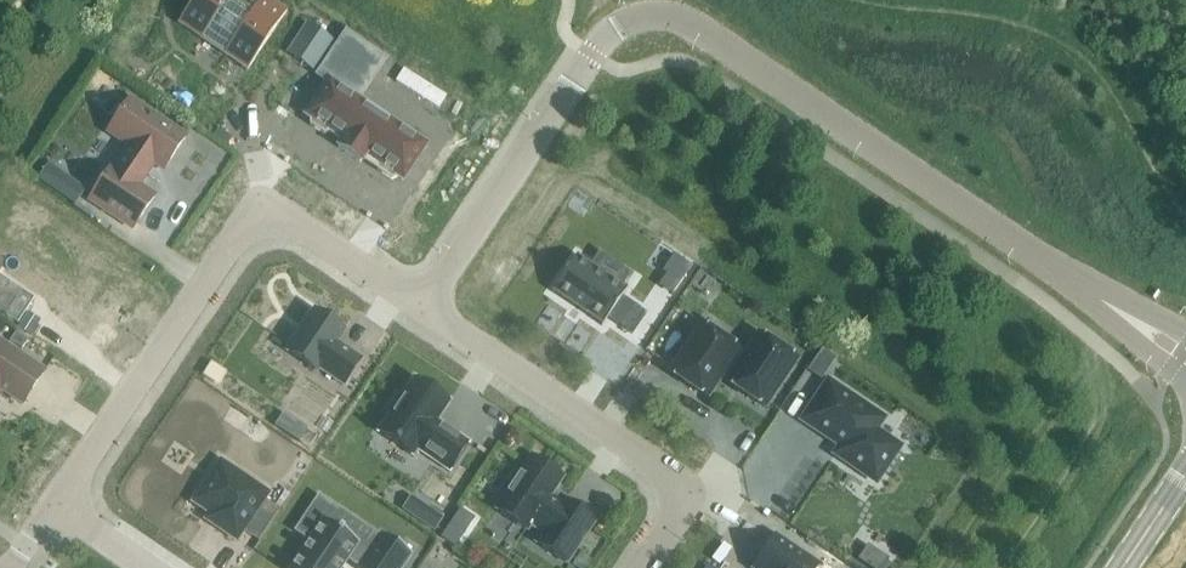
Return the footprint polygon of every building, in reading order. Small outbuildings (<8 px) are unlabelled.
[(177,23),(201,39),(201,38),(224,53),(223,54),(225,55),(229,50),(237,55),(233,61),(247,70),(286,11),(269,0),(193,0),(177,23)] [(328,80),(305,115),(310,118),(309,125),(324,135),(330,131),(343,140),(337,148),(359,163),(365,155),(377,163),(377,170),(391,180),(398,177),(402,180),(425,145),(357,99),(375,71),(351,55),(332,83),(328,80)] [(185,137),(129,99),(107,131),(129,146),(113,168),(111,166),(89,199),(133,229),(155,196),(138,185),(153,163),(163,169),(185,137)] [(69,178),(58,194),(74,205),(85,189),(69,178)] [(575,255),(552,291),(602,325),(607,317),(631,333),(645,313),(621,297),(626,289),(575,255)] [(672,294),(690,266),(674,255),(664,272),(668,274),(660,286),(672,294)] [(17,323),(33,299),(0,277),(0,312),(17,323)] [(313,310),(286,350),(317,371),(318,369),(342,385),(360,359),(336,343),(344,331),(313,310)] [(796,360),(758,335),(742,359),(735,354),(738,351),(700,325),(669,372),(706,397),(723,373),(729,378),(726,382),(764,407),(796,360)] [(16,332),(10,340),(21,348),(27,340),(16,332)] [(0,390),(22,404),(43,372),(0,343),(0,390)] [(822,348),(807,370),(821,379),(835,358),(822,348)] [(390,414),(378,432),(412,455),(416,449),(449,471),(468,443),(435,421),(449,401),(414,378),(401,398),(397,395),(386,411),(390,414)] [(828,382),(802,420),(840,446),(835,454),(875,481),(898,447),(874,430),(882,418),(828,382)] [(514,473),(503,489),(507,492),(496,509),(526,530),(530,524),(542,532),(535,542),(565,563),(594,520),(564,500),(561,504),(549,496),(561,477),(531,457),(519,476),(514,473)] [(220,462),(194,502),(211,513),(207,519),(209,521),(208,522),(210,524),(211,522),(218,527),(217,528),(219,529),(220,528),(232,536),(231,538),(233,539),(234,538),(236,539),(267,494),(220,462)] [(427,506),(417,520),(434,531),(443,517),(427,506)] [(308,541),(290,567),(341,567),(347,559),(359,567),(358,567),(401,567),(411,553),(382,534),(380,536),(367,555),(355,547),(358,543),(323,519),(321,522),(307,512),(295,531),(309,540),(308,541)] [(725,535),(712,544),(724,560),(737,551),(725,535)] [(817,564),(774,536),(753,567),(814,567),(817,564)] [(573,563),(580,567),(587,567),(593,560),(581,551),(573,563)]
